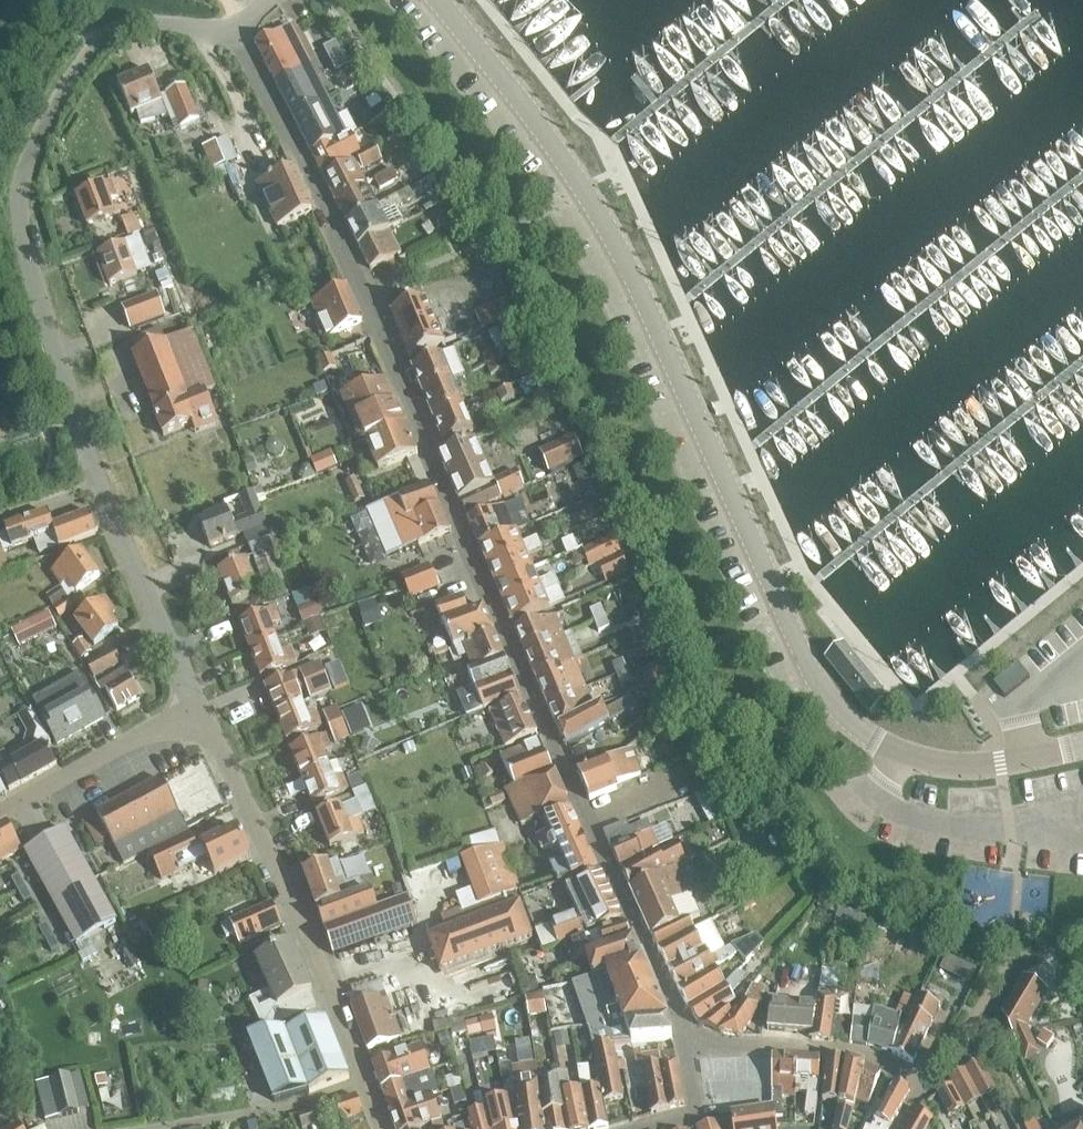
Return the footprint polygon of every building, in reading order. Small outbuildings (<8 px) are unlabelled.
[(273,35),(255,44),(274,82),(292,116),(321,102),(327,99),(291,27),(274,36),(273,35)] [(350,64),(339,48),(327,55),(335,72),(350,64)] [(186,88),(161,98),(150,71),(119,84),(132,115),(138,113),(141,123),(170,117),(173,125),(178,122),(182,131),(201,123),(186,88)] [(321,102),(292,116),(302,135),(311,153),(339,139),(350,133),(356,130),(347,112),(337,117),(327,99),(321,102)] [(321,171),(360,152),(350,133),(339,139),(311,153),(321,171)] [(202,149),(211,171),(226,166),(216,143),(202,149)] [(335,199),(366,184),(360,172),(381,161),(373,146),(360,152),(321,171),(335,199)] [(385,169),(405,162),(402,152),(381,158),(385,169)] [(257,184),(278,226),(311,210),(291,168),(257,184)] [(375,179),(379,188),(398,178),(394,169),(375,179)] [(117,208),(113,209),(110,203),(118,200),(111,183),(75,196),(87,227),(115,216),(114,215),(119,213),(117,208)] [(366,184),(335,199),(347,222),(378,206),(366,184)] [(404,222),(397,207),(398,208),(416,197),(410,187),(378,206),(347,222),(358,245),(404,222)] [(121,219),(128,237),(142,231),(135,214),(121,219)] [(390,229),(359,246),(371,268),(401,252),(390,229)] [(139,238),(98,254),(109,285),(150,269),(139,238)] [(312,300),(327,336),(363,321),(347,285),(312,300)] [(174,290),(158,296),(166,318),(182,313),(174,290)] [(163,316),(155,295),(122,308),(130,329),(163,316)] [(426,297),(390,312),(390,313),(391,312),(410,356),(409,357),(409,358),(445,343),(444,342),(425,298),(426,298),(426,297)] [(476,313),(482,328),(508,317),(502,302),(476,313)] [(188,400),(215,389),(193,332),(166,342),(161,329),(132,340),(137,353),(133,355),(156,414),(189,400),(188,400)] [(453,350),(413,367),(423,392),(452,380),(464,375),(453,350)] [(486,366),(499,360),(495,350),(482,355),(486,366)] [(317,360),(323,373),(336,368),(331,355),(317,360)] [(499,360),(486,366),(491,376),(504,370),(499,360)] [(367,440),(406,424),(396,399),(394,400),(385,379),(348,395),(341,399),(359,444),(367,440)] [(434,417),(463,405),(452,380),(423,392),(434,417)] [(496,391),(501,402),(515,395),(510,384),(496,391)] [(189,400),(156,414),(155,414),(163,435),(191,424),(195,433),(217,424),(205,394),(215,390),(215,389),(188,400),(189,400)] [(463,405),(434,417),(445,443),(474,430),(463,405)] [(406,424),(367,440),(379,468),(418,452),(406,424)] [(542,456),(554,476),(584,458),(573,439),(542,456)] [(460,500),(493,487),(474,440),(440,456),(459,501),(460,500)] [(460,500),(466,513),(523,489),(516,473),(495,482),(497,485),(493,487),(460,500)] [(366,510),(386,557),(417,545),(452,531),(431,483),(366,510)] [(248,546),(271,537),(253,492),(239,498),(247,517),(231,522),(227,510),(199,521),(209,548),(243,534),(248,546)] [(508,503),(513,517),(531,510),(526,496),(508,503)] [(478,546),(514,531),(504,506),(467,519),(478,546)] [(52,526),(47,512),(4,528),(6,532),(0,534),(0,571),(8,568),(2,551),(33,540),(38,555),(97,534),(90,513),(52,526)] [(547,516),(530,522),(535,536),(552,530),(547,516)] [(580,518),(566,524),(573,538),(587,532),(580,518)] [(524,550),(526,555),(541,549),(536,538),(521,545),(516,531),(514,532),(514,531),(478,546),(487,566),(524,550)] [(589,566),(620,553),(613,536),(581,549),(589,566)] [(271,537),(248,546),(263,588),(287,579),(271,537)] [(566,554),(577,549),(573,539),(562,543),(566,554)] [(532,568),(526,555),(524,550),(487,566),(496,585),(532,568)] [(54,572),(49,576),(58,589),(64,599),(71,595),(76,591),(77,593),(101,576),(83,551),(54,572)] [(620,553),(589,566),(589,567),(599,563),(607,582),(628,573),(619,554),(620,554),(620,553)] [(220,573),(232,605),(259,595),(246,562),(220,573)] [(403,576),(413,598),(439,588),(429,565),(403,576)] [(540,587),(538,582),(532,568),(496,585),(504,603),(540,587)] [(540,587),(504,603),(512,623),(549,607),(543,593),(558,586),(553,575),(538,582),(540,587)] [(58,589),(47,596),(54,606),(64,599),(58,589)] [(445,623),(469,613),(462,596),(438,607),(445,623)] [(64,599),(54,606),(60,616),(71,609),(64,599)] [(77,621),(96,645),(118,628),(110,617),(115,612),(105,599),(77,621)] [(560,623),(570,620),(565,601),(555,603),(560,623)] [(594,621),(605,617),(600,606),(590,610),(594,621)] [(455,648),(494,632),(484,607),(469,613),(445,623),(455,648)] [(250,650),(277,639),(272,626),(280,623),(274,609),(239,623),(250,650)] [(48,613),(11,631),(19,647),(55,629),(48,613)] [(524,649),(562,635),(555,616),(515,628),(524,649)] [(605,617),(594,621),(599,632),(609,628),(605,617)] [(455,648),(449,650),(454,661),(469,655),(475,670),(505,657),(494,632),(455,648)] [(536,678),(574,663),(562,635),(524,649),(536,678)] [(277,639),(250,650),(262,677),(296,663),(290,648),(282,651),(277,639)] [(824,658),(870,714),(888,699),(842,644),(824,658)] [(85,663),(94,679),(121,663),(112,648),(85,663)] [(476,689),(513,674),(505,657),(475,670),(469,672),(476,689)] [(617,676),(628,671),(624,660),(612,665),(617,676)] [(670,673),(665,661),(641,672),(647,684),(670,673)] [(340,663),(328,667),(336,688),(349,683),(340,663)] [(548,707),(585,690),(574,663),(536,678),(548,707)] [(300,672),(265,686),(276,714),(303,703),(298,690),(306,687),(310,697),(329,690),(318,665),(300,672)] [(118,710),(141,697),(126,670),(97,686),(101,693),(106,689),(118,710)] [(628,671),(617,676),(622,686),(633,682),(628,671)] [(33,700),(32,700),(40,716),(56,743),(103,717),(88,689),(79,674),(54,694),(33,700)] [(513,674),(476,689),(485,710),(521,695),(513,674)] [(585,690),(548,707),(557,728),(601,705),(593,708),(585,690)] [(492,711),(507,747),(538,734),(523,698),(492,711)] [(303,703),(276,714),(288,741),(322,727),(316,712),(308,715),(303,703)] [(601,705),(557,728),(564,745),(601,727),(635,710),(632,705),(625,708),(623,704),(611,709),(612,712),(606,715),(601,705)] [(360,705),(343,711),(352,735),(363,731),(356,713),(362,711),(360,705)] [(329,730),(343,724),(337,708),(323,713),(329,730)] [(50,744),(32,711),(19,718),(27,733),(24,747),(6,757),(4,753),(0,755),(0,776),(9,791),(21,784),(21,785),(56,764),(45,745),(48,743),(49,745),(50,744)] [(343,724),(329,730),(335,745),(349,739),(343,724)] [(302,777),(329,766),(324,754),(332,750),(326,736),(291,750),(302,777)] [(172,755),(184,783),(219,768),(207,740),(172,755)] [(517,785),(553,769),(540,740),(504,756),(517,785)] [(584,746),(572,751),(579,766),(591,761),(584,746)] [(576,772),(589,801),(617,792),(615,786),(641,776),(630,751),(576,772)] [(329,766),(302,777),(313,805),(348,791),(342,775),(334,778),(329,766)] [(553,769),(517,785),(508,789),(523,824),(570,805),(553,769)] [(111,839),(124,864),(189,829),(162,779),(97,814),(98,816),(82,825),(95,848),(111,839)] [(341,809),(318,818),(331,848),(353,840),(352,838),(363,833),(357,817),(375,810),(366,788),(352,794),(356,803),(341,809)] [(558,884),(599,869),(572,809),(541,821),(547,833),(538,837),(543,850),(558,844),(566,861),(552,867),(558,884)] [(24,849),(9,822),(0,827),(0,863),(24,849)] [(621,867),(660,848),(653,835),(651,831),(647,822),(630,830),(627,824),(605,833),(614,851),(621,867)] [(215,873),(251,856),(239,829),(196,849),(189,834),(149,853),(162,881),(208,859),(215,873)] [(28,853),(78,945),(117,923),(66,832),(28,853)] [(427,939),(439,973),(532,939),(514,891),(520,889),(504,844),(461,859),(472,890),(456,896),(461,909),(440,917),(446,932),(427,939)] [(632,891),(677,869),(686,864),(677,845),(624,872),(632,891)] [(359,880),(347,885),(339,862),(304,875),(333,955),(417,925),(408,899),(377,910),(371,891),(364,894),(359,880)] [(660,950),(695,932),(690,921),(700,916),(692,898),(677,869),(632,891),(660,950)] [(558,943),(558,944),(622,920),(600,872),(567,889),(579,916),(551,926),(547,917),(542,923),(534,926),(542,949),(558,943)] [(11,879),(24,903),(32,899),(19,875),(11,879)] [(235,935),(240,945),(283,926),(274,905),(222,928),(227,939),(235,935)] [(837,908),(836,915),(837,915),(836,918),(849,923),(849,921),(862,926),(865,918),(837,908)] [(45,923),(37,928),(51,952),(59,947),(45,923)] [(695,932),(660,950),(670,970),(708,951),(712,958),(725,952),(712,923),(695,932)] [(587,959),(633,941),(625,926),(585,939),(585,938),(570,943),(577,962),(587,959)] [(670,970),(680,989),(717,968),(732,960),(738,955),(747,964),(765,946),(755,936),(731,947),(732,949),(725,952),(712,958),(708,951),(670,970)] [(593,1046),(613,1045),(673,1040),(669,1023),(645,959),(643,960),(633,941),(587,959),(594,976),(585,979),(575,983),(590,1031),(593,1046)] [(265,1011),(273,1028),(316,1008),(309,992),(313,990),(292,945),(258,961),(278,1005),(265,1011)] [(691,1009),(727,986),(717,968),(680,989),(691,1009)] [(702,1027),(736,1004),(731,994),(746,979),(738,972),(727,986),(691,1009),(702,1027)] [(1003,1012),(1017,1040),(1045,992),(1022,978),(1003,1012)] [(856,1001),(876,1004),(879,984),(859,981),(856,1001)] [(815,1033),(814,1040),(830,1041),(852,1043),(854,1026),(832,1025),(838,986),(822,983),(820,993),(815,1033)] [(747,1001),(739,1009),(719,1032),(743,1037),(761,1007),(767,990),(756,984),(747,1001)] [(404,991),(407,1015),(424,1012),(421,989),(404,991)] [(815,1033),(820,993),(812,992),(811,1004),(772,1002),(770,1031),(815,1033)] [(360,1029),(392,1017),(383,995),(352,1007),(360,1029)] [(852,1043),(851,1044),(869,1046),(891,1054),(916,1001),(903,995),(894,1014),(876,1009),(856,1006),(854,1026),(852,1043)] [(916,1001),(891,1054),(893,1054),(913,1063),(939,1007),(919,997),(918,996),(916,1001)] [(719,1032),(739,1009),(736,1004),(702,1027),(719,1032)] [(392,1017),(360,1029),(368,1051),(400,1039),(392,1017)] [(448,1025),(463,1020),(462,1019),(449,1022),(448,1020),(432,1023),(434,1034),(449,1030),(448,1025)] [(448,1025),(449,1030),(450,1030),(451,1032),(465,1029),(463,1020),(448,1025)] [(312,1094),(351,1079),(328,1022),(290,1036),(288,1032),(250,1037),(277,1104),(312,1094)] [(613,1045),(594,1046),(597,1066),(617,1063),(613,1045)] [(383,1092),(413,1079),(430,1073),(420,1048),(393,1058),(390,1050),(370,1058),(383,1092)] [(641,1050),(633,1052),(635,1063),(641,1061),(651,1114),(668,1109),(670,1109),(660,1055),(643,1057),(641,1050)] [(675,1054),(660,1055),(670,1109),(684,1105),(675,1054)] [(797,1093),(799,1057),(775,1056),(774,1083),(775,1110),(776,1116),(782,1115),(782,1098),(794,1098),(795,1093),(797,1093)] [(799,1057),(797,1093),(807,1093),(805,1114),(815,1116),(818,1090),(820,1090),(821,1058),(799,1057)] [(841,1103),(849,1061),(828,1059),(824,1101),(841,1103)] [(865,1067),(849,1061),(841,1103),(836,1128),(849,1128),(857,1101),(865,1067)] [(617,1063),(597,1066),(601,1087),(603,1102),(630,1097),(623,1062),(617,1063)] [(980,1063),(965,1071),(980,1098),(995,1090),(980,1063)] [(514,1070),(521,1127),(519,1127),(519,1128),(545,1128),(540,1084),(537,1067),(514,1070)] [(865,1067),(857,1101),(869,1105),(872,1098),(881,1074),(865,1067)] [(579,1069),(584,1090),(591,1128),(603,1128),(608,1128),(603,1102),(601,1087),(593,1089),(589,1071),(584,1072),(583,1068),(579,1069)] [(980,1098),(965,1071),(949,1079),(964,1107),(980,1098)] [(559,1075),(560,1079),(570,1128),(591,1128),(584,1090),(572,1092),(568,1074),(559,1075)] [(70,1078),(38,1086),(46,1120),(59,1117),(78,1112),(70,1078)] [(210,1083),(214,1107),(240,1103),(236,1079),(210,1083)] [(391,1114),(423,1103),(413,1079),(383,1092),(391,1114)] [(540,1084),(545,1128),(570,1128),(560,1079),(540,1084)] [(889,1126),(909,1091),(894,1082),(876,1118),(871,1128),(887,1128),(889,1126)] [(419,1087),(422,1100),(438,1096),(436,1084),(419,1087)] [(936,1094),(949,1116),(964,1108),(952,1085),(936,1094)] [(469,1114),(471,1122),(469,1122),(472,1128),(492,1128),(489,1119),(485,1105),(482,1093),(474,1095),(479,1111),(469,1114)] [(355,1128),(368,1124),(358,1098),(338,1104),(345,1123),(352,1120),(355,1128)] [(432,1126),(433,1128),(444,1128),(434,1099),(423,1103),(391,1114),(397,1128),(423,1128),(432,1126)] [(485,1105),(489,1119),(492,1128),(519,1128),(519,1127),(515,1128),(508,1099),(485,1105)] [(302,1128),(305,1128),(319,1124),(314,1109),(297,1115),(302,1128)] [(776,1116),(775,1110),(752,1113),(734,1115),(736,1128),(778,1128),(776,1116)] [(933,1120),(916,1110),(906,1128),(928,1128),(933,1120)]
